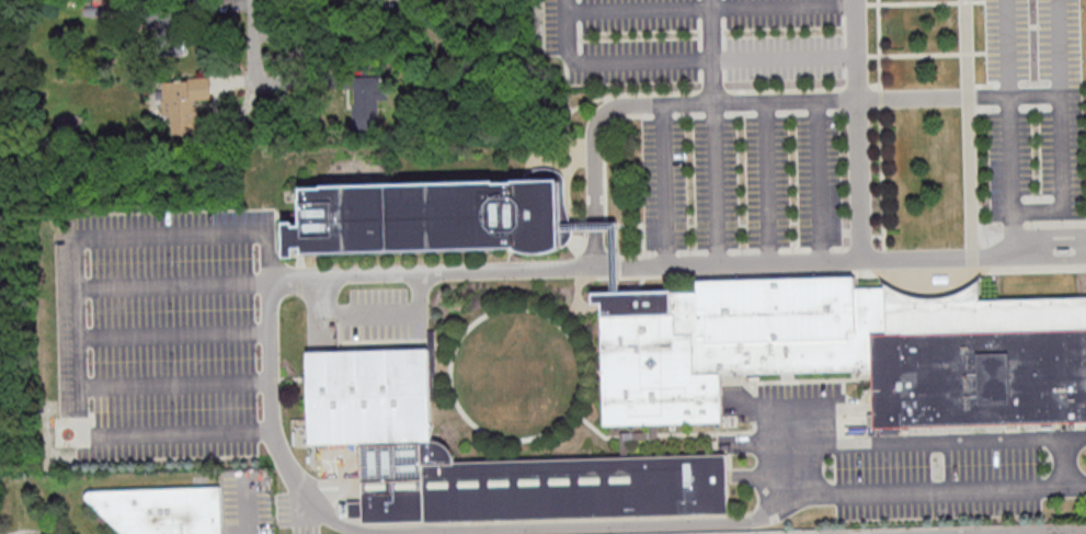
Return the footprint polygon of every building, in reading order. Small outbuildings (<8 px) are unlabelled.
[(152,2),(152,0),(195,0),(196,13),(174,14),(175,37),(180,37),(180,53),(155,53),(153,25),(145,25),(144,2),(152,2)] [(87,37),(85,26),(72,29),(74,40),(87,37)] [(163,116),(171,115),(172,134),(200,133),(199,100),(211,100),(210,78),(162,80),(163,116)] [(379,82),(354,82),(354,127),(379,127),(379,82)] [(302,184),(302,221),(285,222),(286,256),(297,256),(297,252),(572,249),(572,229),(617,229),(617,222),(566,223),(566,172),(528,173),(528,182),(302,184)] [(980,300),(980,290),(856,292),(856,278),(699,280),(699,291),(594,292),(594,304),(602,303),(604,425),(723,423),(722,373),(874,371),(875,426),(1085,422),(1085,298),(980,300)] [(304,349),(426,345),(428,438),(435,439),(444,443),(449,450),(450,462),(723,455),(725,510),(362,522),(359,441),(307,442),(304,349)] [(219,485),(221,533),(123,533),(87,501),(83,497),(82,493),(83,490),(88,489),(219,485)]
